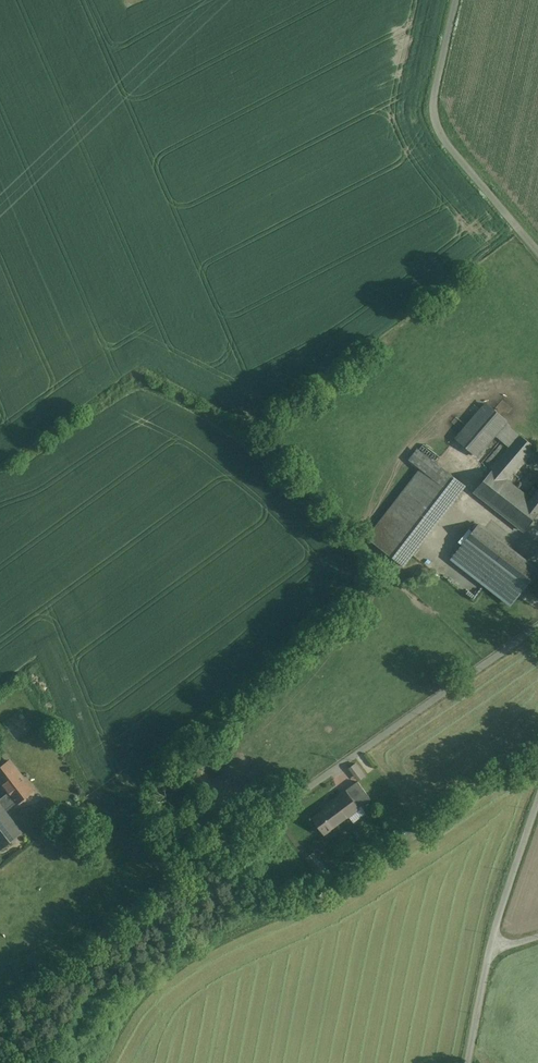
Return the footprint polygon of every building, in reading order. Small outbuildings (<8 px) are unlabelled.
[(509,422),(486,402),(455,438),(478,458),(509,422)] [(520,434),(508,424),(497,437),(509,447),(520,434)] [(531,497),(510,480),(536,447),(520,435),(475,492),(525,532),(537,515),(537,488),(531,497)] [(367,537),(405,566),(467,486),(417,448),(407,461),(419,470),(367,537)] [(448,558),(511,606),(537,571),(475,523),(448,558)] [(0,800),(0,806),(5,812),(25,797),(33,791),(10,762),(0,769),(0,781),(9,793),(0,800)] [(361,780),(369,774),(358,762),(351,768),(361,780)] [(373,800),(358,780),(320,807),(322,810),(311,817),(324,835),(373,800)] [(1,849),(21,833),(5,812),(0,806),(0,848),(1,849)]
